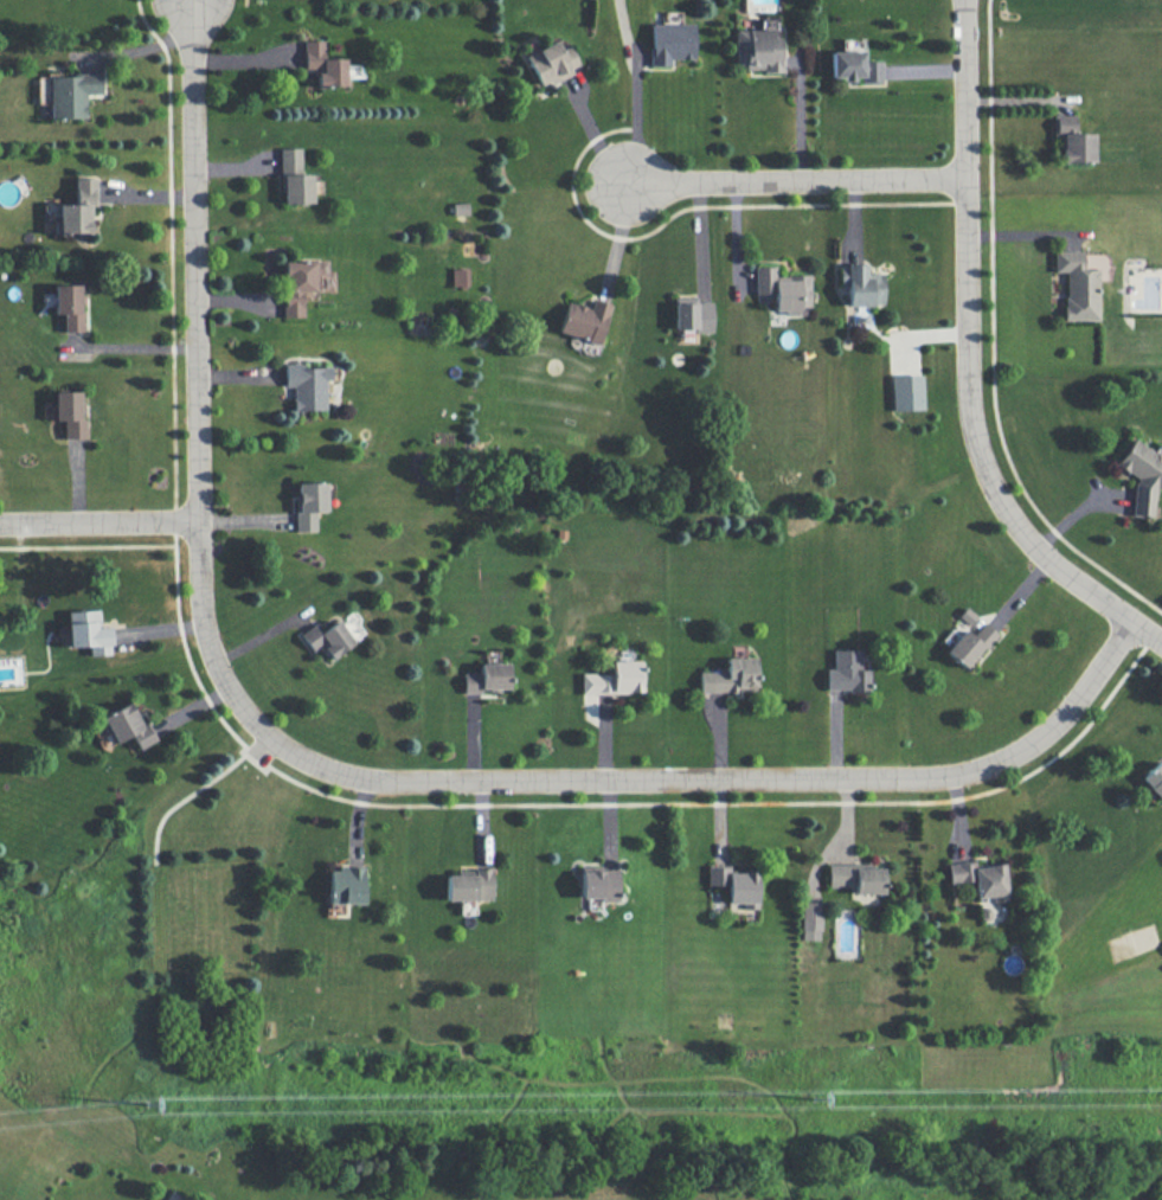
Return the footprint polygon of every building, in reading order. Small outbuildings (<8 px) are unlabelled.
[(649,23),(650,65),(669,65),(669,59),(692,58),(692,23),(649,23)] [(735,70),(780,69),(780,29),(734,29),(735,70)] [(303,40),(323,40),(322,58),(344,58),(344,64),(359,64),(359,65),(362,65),(362,77),(345,78),(345,85),(316,85),(316,71),(313,71),(313,68),(303,69),(303,40)] [(569,45),(560,49),(556,40),(525,55),(540,86),(580,67),(569,45)] [(829,51),(830,79),(859,78),(859,82),(881,82),(880,60),(862,61),(862,50),(829,51)] [(54,72),(46,72),(46,76),(36,76),(37,104),(49,104),(49,118),(85,118),(84,94),(101,94),(99,72),(72,73),(72,76),(54,76),(54,72)] [(1073,114),(1051,115),(1051,133),(1073,132),(1073,114)] [(1091,133),(1061,133),(1061,162),(1092,162),(1091,133)] [(310,173),(300,173),(299,147),(280,148),(281,204),(311,203),(310,173)] [(53,233),(89,233),(89,205),(95,205),(95,178),(75,178),(75,204),(58,204),(58,221),(53,221),(53,233)] [(1095,320),(1096,269),(1081,269),(1081,251),(1053,250),(1052,272),(1064,272),(1063,320),(1095,320)] [(282,261),(283,317),(302,317),(302,297),(317,296),(316,260),(282,261)] [(839,285),(847,285),(847,305),(883,305),(882,273),(864,273),(864,264),(838,264),(839,285)] [(754,293),(773,293),(773,310),(783,310),(783,314),(799,314),(799,307),(809,307),(809,276),(774,276),(774,266),(754,266),(754,293)] [(451,268),(450,287),(467,287),(468,269),(451,268)] [(79,284),(53,285),(53,314),(62,314),(63,332),(81,332),(79,284)] [(674,331),(712,330),(711,301),(696,302),(696,297),(673,298),(674,331)] [(565,301),(557,332),(599,343),(609,304),(592,299),(590,308),(565,301)] [(292,411),(324,410),(323,380),(329,380),(329,365),(283,365),(284,386),(291,386),(292,411)] [(921,375),(891,376),(892,410),(923,409),(921,375)] [(79,391),(53,391),(54,421),(62,420),(63,439),(85,438),(85,419),(79,419),(79,391)] [(1150,516),(1152,494),(1161,478),(1161,461),(1161,460),(1161,452),(1153,452),(1130,438),(1114,465),(1135,478),(1131,484),(1129,514),(1150,516)] [(296,532),(315,532),(315,512),(326,511),(325,482),(295,482),(296,532)] [(109,654),(108,626),(99,627),(98,610),(66,611),(67,647),(87,646),(88,655),(109,654)] [(299,634),(312,652),(321,646),(329,659),(352,643),(336,620),(319,631),(314,623),(299,634)] [(962,629),(944,651),(965,669),(995,633),(982,622),(971,636),(962,629)] [(825,690),(868,689),(868,659),(861,660),(861,649),(832,649),(832,669),(825,669),(825,690)] [(700,692),(755,691),(754,657),(725,657),(725,671),(699,671),(700,692)] [(580,673),(580,694),(640,692),(640,660),(611,660),(611,673),(580,673)] [(479,672),(461,673),(462,691),(508,689),(507,662),(478,663),(479,672)] [(100,717),(114,743),(130,734),(138,749),(154,740),(141,716),(137,718),(128,701),(100,717)] [(1161,758),(1140,779),(1160,800),(1161,798),(1161,759),(1161,758)] [(947,863),(950,884),(974,881),(976,898),(993,897),(993,902),(1008,900),(1003,863),(974,866),(974,860),(947,863)] [(828,865),(829,886),(851,886),(851,894),(884,893),(883,864),(828,865)] [(707,885),(728,886),(727,903),(756,904),(756,871),(728,871),(728,865),(707,865),(707,885)] [(580,900),(617,900),(617,867),(580,868),(580,900)] [(362,904),(362,868),(328,868),(328,903),(362,904)] [(445,901),(490,899),(489,870),(444,871),(445,901)] [(801,940),(821,940),(822,903),(802,902),(801,940)]
